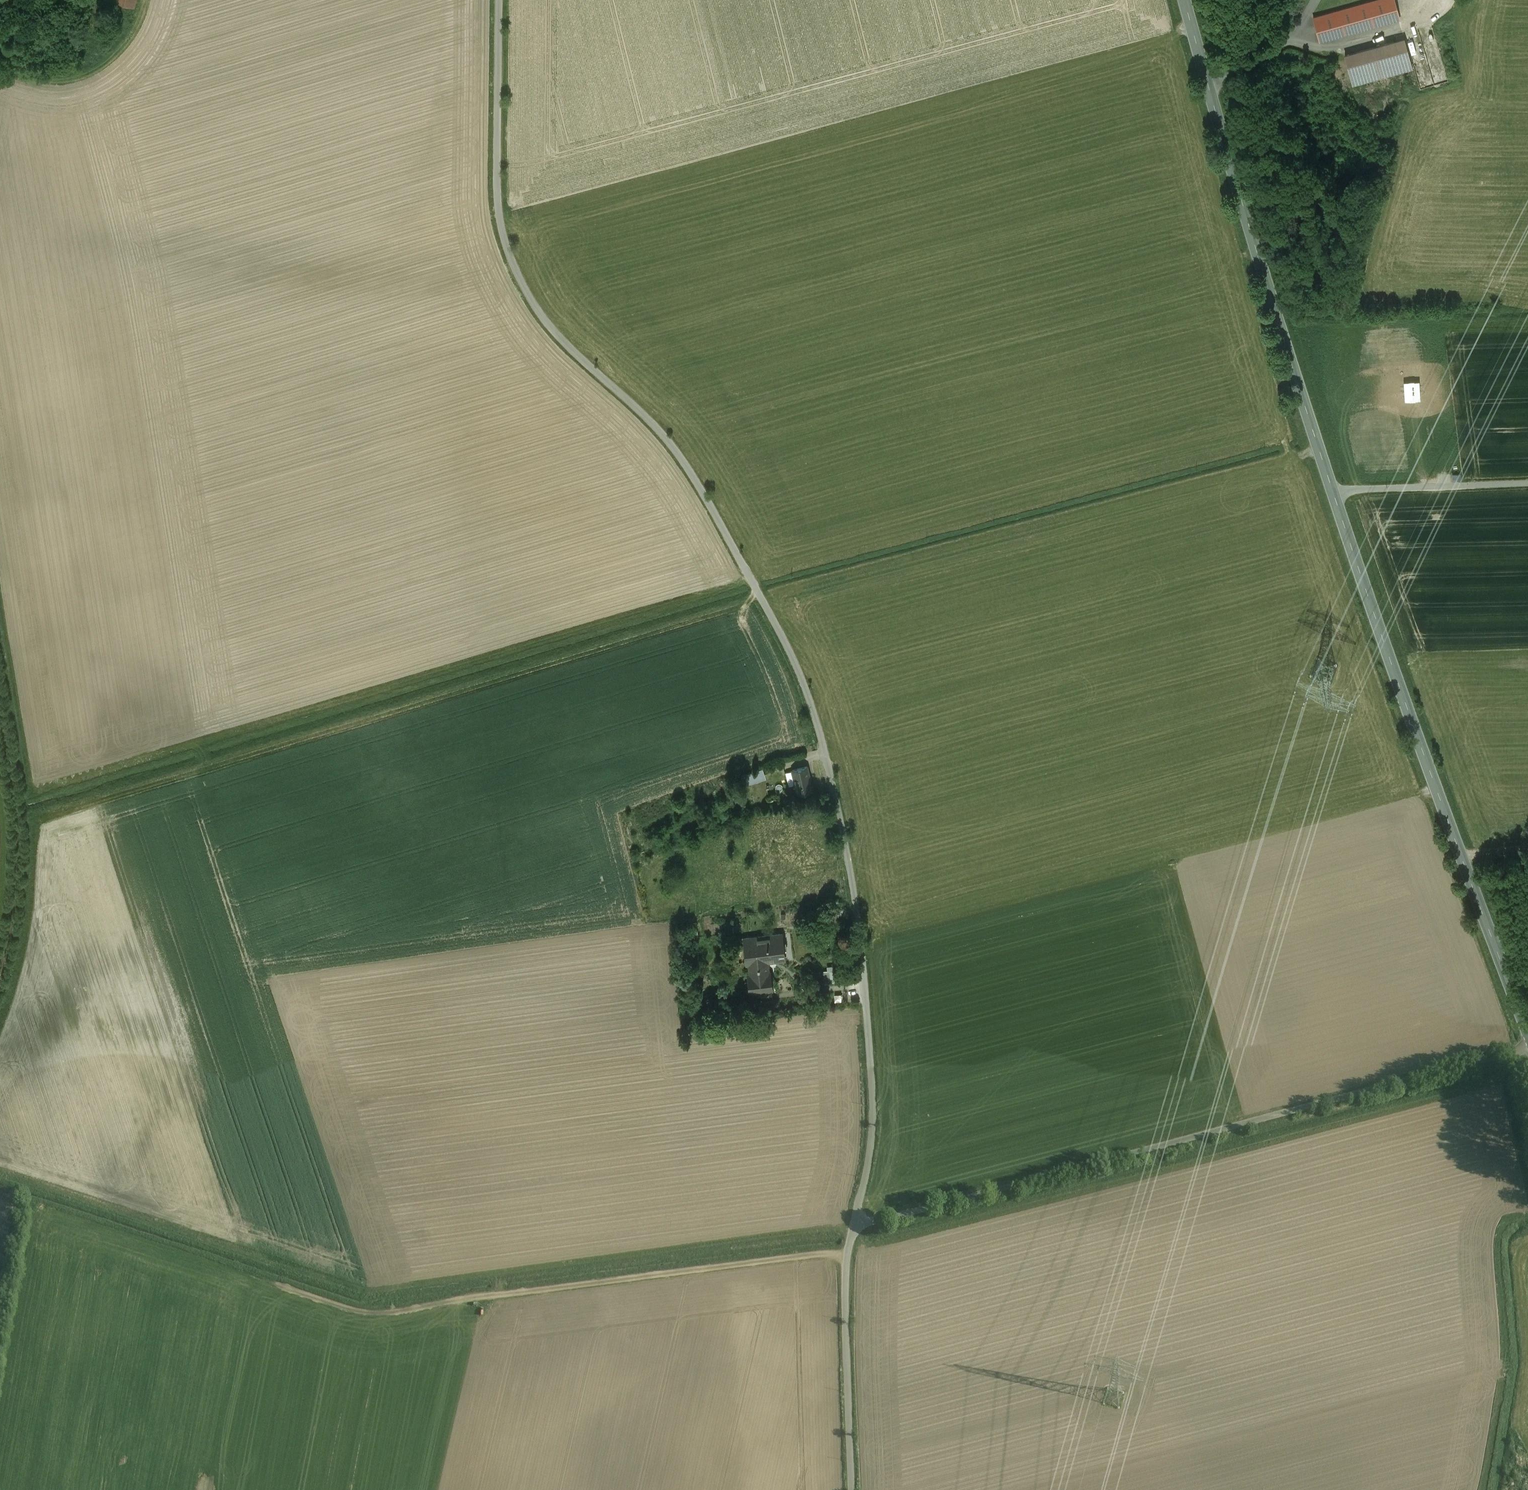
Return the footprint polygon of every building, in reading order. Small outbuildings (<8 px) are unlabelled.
[(1313,19),(1320,41),(1399,18),(1394,0),(1377,0),(1313,19)] [(1404,38),(1345,55),(1353,84),(1413,67),(1404,38)] [(813,795),(808,768),(792,771),(797,798),(813,795)] [(789,958),(786,929),(746,933),(751,990),(776,987),(773,959),(789,958)] [(847,964),(827,966),(828,981),(848,979),(847,964)]
